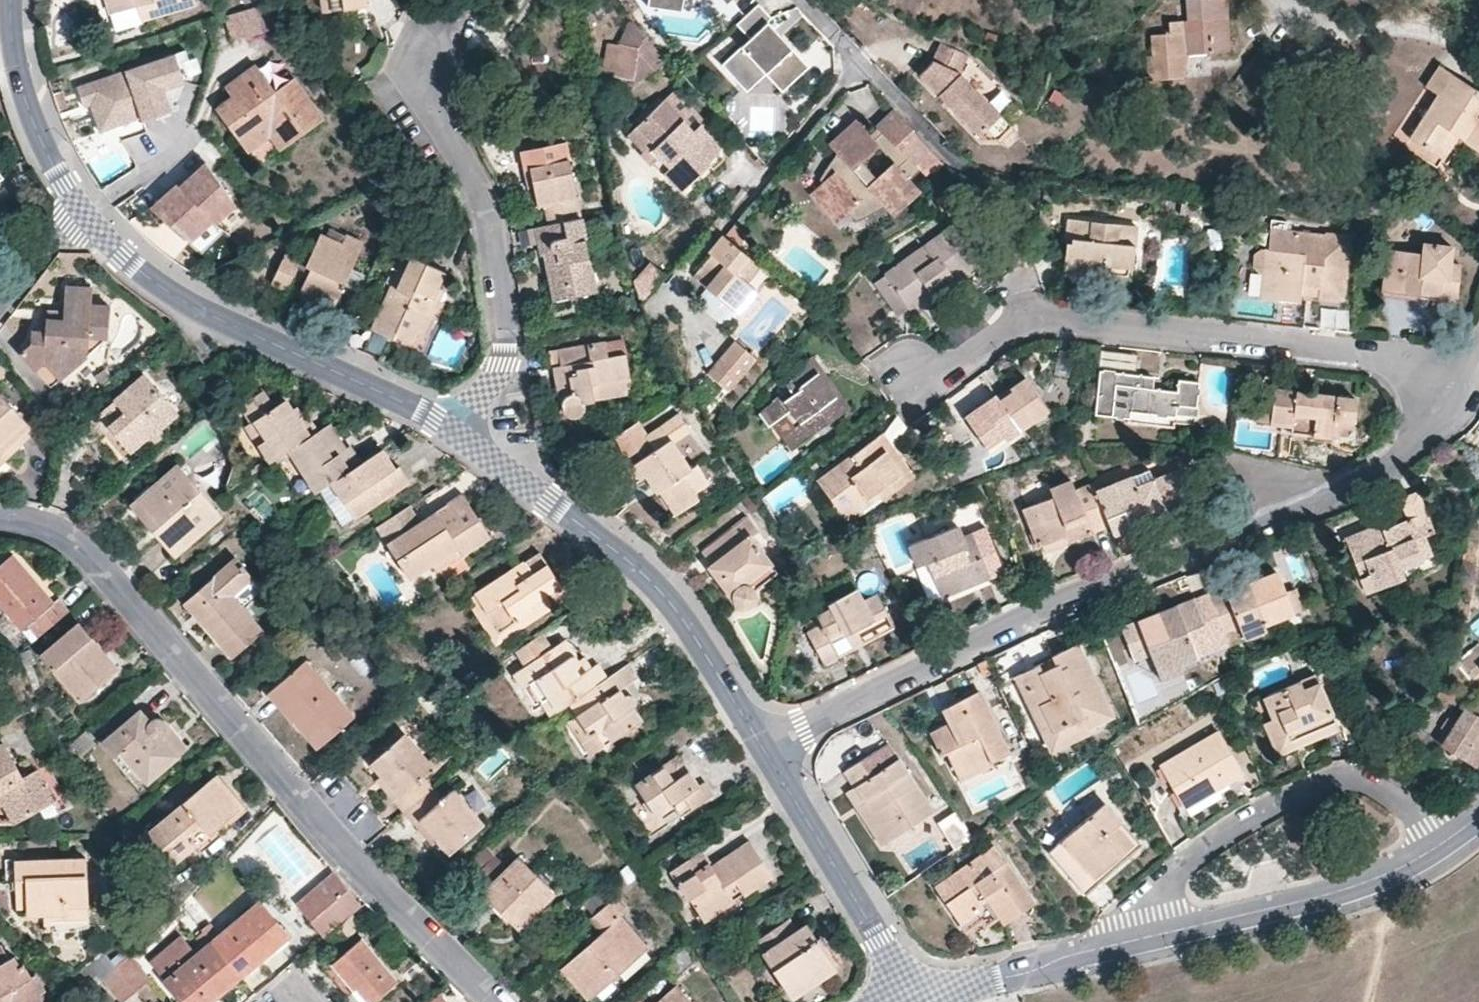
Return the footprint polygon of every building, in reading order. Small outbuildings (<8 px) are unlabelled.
[(136,5),(150,2),(153,15),(190,5),(194,2),(193,0),(107,0),(110,12),(136,5)] [(323,10),(364,5),(364,0),(321,0),(323,10)] [(809,65),(768,21),(772,17),(758,1),(736,22),(749,37),(721,63),(738,82),(757,64),(764,71),(782,90),(809,65)] [(141,19),(153,15),(150,2),(136,5),(141,19)] [(223,15),(232,42),(271,29),(262,2),(223,15)] [(1149,78),(1182,77),(1187,53),(1229,49),(1228,19),(1168,22),(1169,32),(1153,34),(1153,55),(1147,55),(1149,78)] [(661,54),(630,21),(625,46),(637,48),(633,79),(650,64),(661,54)] [(930,63),(920,72),(949,108),(962,76),(960,73),(969,55),(964,49),(939,38),(930,63)] [(615,76),(633,79),(637,48),(625,46),(620,45),(615,76)] [(170,111),(162,89),(183,82),(173,53),(76,87),(82,106),(89,104),(94,102),(96,109),(91,111),(98,131),(140,117),(141,121),(170,111)] [(745,89),(764,71),(757,64),(738,82),(745,89)] [(321,119),(287,72),(270,84),(256,65),(225,87),(232,97),(216,109),(239,141),(263,124),(270,133),(281,148),(321,119)] [(1452,74),(1440,66),(1426,86),(1438,94),(1452,74)] [(1465,138),(1478,148),(1478,91),(1452,74),(1438,94),(1411,137),(1449,161),(1465,138)] [(994,142),(1008,128),(962,76),(949,108),(976,140),(994,142)] [(649,149),(656,158),(652,162),(679,191),(706,165),(704,160),(719,146),(697,124),(691,131),(669,108),(661,100),(635,125),(654,144),(649,149)] [(872,216),(888,206),(911,186),(905,181),(917,170),(925,179),(942,164),(917,135),(892,108),(878,123),(878,127),(867,135),(861,128),(840,148),(826,163),(816,181),(821,194),(846,220),(855,223),(872,216)] [(73,134),(67,119),(61,121),(66,133),(68,137),(73,134)] [(239,141),(246,150),(270,133),(263,124),(239,141)] [(649,149),(654,144),(635,125),(626,134),(629,137),(645,155),(652,162),(656,158),(649,149)] [(548,223),(580,217),(565,140),(519,149),(524,173),(531,171),(533,187),(536,206),(544,204),(548,223)] [(234,205),(200,158),(174,183),(210,222),(212,224),(234,205)] [(531,171),(524,173),(526,188),(533,187),(531,171)] [(935,196),(942,209),(954,202),(974,191),(984,186),(966,177),(936,193),(935,196)] [(210,222),(174,183),(172,180),(146,205),(188,242),(210,222)] [(821,194),(810,204),(834,231),(846,220),(821,194)] [(534,226),(540,255),(544,255),(551,287),(557,285),(564,284),(567,297),(586,292),(581,273),(592,271),(580,217),(548,223),(534,226)] [(1082,274),(1105,276),(1106,263),(1132,267),(1136,224),(1074,218),(1071,241),(1066,241),(1062,271),(1082,274)] [(1074,218),(1068,218),(1066,241),(1071,241),(1074,218)] [(979,260),(953,224),(885,275),(908,307),(930,292),(949,277),(952,280),(979,260)] [(1300,301),(1301,294),(1341,298),(1349,236),(1326,234),(1326,237),(1309,235),(1271,231),(1269,250),(1281,252),(1276,298),(1300,301)] [(301,288),(334,303),(362,244),(344,236),(339,245),(319,235),(304,268),(309,270),(301,288)] [(698,269),(710,280),(705,286),(736,312),(757,290),(747,282),(759,267),(722,235),(708,251),(710,254),(698,269)] [(1385,269),(1383,290),(1436,297),(1437,302),(1456,305),(1460,264),(1448,263),(1450,246),(1423,242),(1423,253),(1400,251),(1398,267),(1397,270),(1385,269)] [(1261,296),(1276,298),(1281,252),(1269,250),(1265,250),(1261,288),(1261,296)] [(1397,270),(1398,267),(1400,251),(1388,250),(1385,269),(1397,270)] [(299,262),(283,255),(270,284),(285,291),(299,262)] [(423,317),(429,319),(442,286),(437,285),(442,271),(405,255),(371,330),(393,339),(395,332),(411,339),(423,317)] [(1106,263),(1105,276),(1130,279),(1132,267),(1106,263)] [(698,269),(692,276),(705,286),(710,280),(698,269)] [(592,271),(581,273),(586,292),(594,291),(595,289),(592,271)] [(885,275),(875,281),(899,313),(908,307),(885,275)] [(930,295),(934,298),(954,283),(952,280),(949,277),(930,292),(930,295)] [(551,287),(554,300),(567,297),(564,284),(557,285),(551,287)] [(393,339),(422,352),(450,290),(442,286),(429,319),(423,317),(411,339),(395,332),(393,339)] [(65,287),(63,313),(63,322),(45,320),(44,334),(30,332),(30,343),(19,353),(34,369),(42,362),(58,379),(85,355),(87,337),(105,339),(107,307),(90,306),(91,289),(65,287)] [(301,288),(297,296),(331,311),(334,303),(301,288)] [(1301,294),(1300,301),(1341,306),(1341,298),(1301,294)] [(806,315),(810,310),(799,301),(795,306),(806,315)] [(46,311),(45,320),(63,322),(63,313),(46,311)] [(85,355),(105,339),(87,337),(85,355)] [(757,359),(735,339),(687,391),(709,412),(757,359)] [(592,391),(591,383),(629,376),(625,353),(607,355),(605,342),(558,350),(559,364),(562,374),(556,376),(560,407),(562,410),(568,414),(572,414),(578,413),(580,410),(583,405),(583,402),(593,400),(592,391)] [(838,391),(810,355),(785,385),(791,391),(816,372),(833,395),(838,391)] [(42,362),(34,369),(48,387),(58,379),(42,362)] [(559,364),(553,364),(556,376),(562,374),(559,364)] [(1178,379),(1177,390),(1151,388),(1152,382),(1152,376),(1100,370),(1094,412),(1127,417),(1128,410),(1175,415),(1174,427),(1193,429),(1195,428),(1200,384),(1199,381),(1178,379)] [(771,424),(784,414),(793,426),(787,431),(797,444),(849,406),(838,391),(833,395),(816,372),(791,391),(759,415),(766,425),(768,425),(771,424)] [(129,450),(144,438),(156,428),(157,428),(176,413),(141,375),(82,427),(93,440),(109,427),(129,450)] [(591,383),(592,391),(630,384),(629,376),(591,383)] [(1026,377),(998,397),(995,394),(980,404),(983,408),(967,421),(986,447),(1003,434),(1006,438),(1048,409),(1026,377)] [(1254,419),(1271,421),(1274,390),(1259,387),(1254,419)] [(1354,420),(1356,399),(1274,390),(1271,421),(1291,423),(1290,430),(1333,436),(1333,433),(1335,418),(1354,420)] [(283,399),(272,407),(260,391),(239,405),(250,422),(243,426),(268,463),(315,432),(303,414),(296,419),(283,399)] [(33,431),(0,396),(0,462),(33,431)] [(963,416),(967,421),(983,408),(980,404),(963,416)] [(1174,427),(1175,415),(1128,410),(1127,417),(1127,422),(1150,424),(1174,427)] [(648,478),(657,492),(666,485),(681,510),(698,498),(693,490),(708,481),(697,463),(689,468),(671,441),(690,430),(680,414),(646,436),(654,448),(624,468),(636,485),(648,478)] [(797,444),(787,431),(793,426),(784,414),(771,424),(790,450),(797,444)] [(1335,418),(1333,433),(1352,435),(1354,420),(1335,418)] [(349,446),(344,449),(327,424),(315,432),(268,463),(272,469),(289,458),(314,493),(317,492),(330,483),(360,464),(349,446)] [(157,428),(156,428),(144,438),(151,446),(163,436),(157,428)] [(1290,430),(1289,437),(1332,443),(1333,436),(1290,430)] [(817,479),(848,523),(906,482),(884,451),(892,447),(882,432),(817,479)] [(892,447),(884,451),(906,482),(913,476),(892,447)] [(330,483),(353,518),(408,482),(398,465),(393,469),(381,450),(360,464),(330,483)] [(172,556),(218,515),(176,466),(136,500),(157,524),(150,530),(172,556)] [(1108,524),(1112,533),(1167,511),(1163,503),(1189,492),(1185,479),(1181,469),(1152,480),(1148,469),(1095,489),(1108,524)] [(1196,475),(1185,479),(1189,492),(1163,503),(1167,511),(1204,497),(1196,475)] [(1035,546),(1042,544),(1067,534),(1069,540),(1108,524),(1095,489),(1092,483),(1074,491),(1069,480),(1048,488),(1050,495),(1024,506),(1032,530),(1028,531),(1035,546)] [(330,483),(317,492),(341,526),(353,518),(330,483)] [(666,485),(657,492),(673,515),(681,510),(666,485)] [(264,489),(250,494),(259,518),(274,513),(264,489)] [(1402,581),(1398,570),(1421,561),(1414,541),(1423,537),(1432,533),(1418,492),(1401,499),(1408,518),(1384,527),(1382,524),(1344,538),(1360,580),(1370,576),(1375,591),(1402,581)] [(490,537),(461,495),(417,524),(392,540),(401,555),(396,559),(409,578),(430,565),(455,547),(461,556),(490,537)] [(136,500),(130,507),(150,530),(157,524),(136,500)] [(417,524),(406,507),(376,526),(387,544),(392,540),(417,524)] [(754,591),(754,588),(748,580),(771,563),(751,535),(757,529),(749,518),(703,552),(710,564),(708,566),(738,606),(744,607),(748,606),(752,603),(754,599),(755,596),(754,591)] [(964,586),(959,576),(983,567),(986,577),(1003,571),(986,526),(971,532),(973,540),(963,544),(960,536),(955,524),(908,543),(916,565),(926,561),(940,595),(964,586)] [(973,540),(971,532),(960,536),(963,544),(973,540)] [(1069,540),(1067,534),(1042,544),(1043,550),(1069,540)] [(1421,561),(1431,557),(1423,537),(1414,541),(1421,561)] [(396,559),(401,555),(392,540),(387,544),(386,545),(396,559)] [(461,556),(455,547),(430,565),(436,573),(461,556)] [(559,584),(539,552),(473,595),(497,632),(532,609),(529,604),(544,594),(559,584)] [(1293,579),(1305,575),(1298,554),(1286,557),(1293,579)] [(5,575),(17,564),(10,556),(0,564),(0,569),(5,575)] [(234,558),(182,602),(230,657),(260,631),(229,595),(250,576),(234,558)] [(777,571),(771,563),(748,580),(754,588),(777,571)] [(51,602),(17,564),(5,575),(0,569),(0,606),(20,630),(25,626),(35,638),(66,612),(55,599),(51,602)] [(986,577),(983,567),(959,576),(964,586),(986,577)] [(1276,572),(1262,578),(1247,583),(1245,578),(1224,586),(1224,592),(1211,598),(1224,632),(1239,627),(1243,637),(1264,628),(1263,623),(1292,613),(1284,591),(1276,572)] [(1245,578),(1247,583),(1262,578),(1260,573),(1245,578)] [(1370,576),(1360,580),(1365,594),(1375,591),(1370,576)] [(940,595),(942,603),(966,594),(964,586),(940,595)] [(831,642),(831,640),(852,629),(886,612),(876,593),(861,600),(854,587),(812,609),(820,625),(806,632),(822,663),(837,654),(831,642)] [(1293,588),(1284,591),(1292,613),(1302,609),(1293,588)] [(1211,598),(1208,593),(1158,612),(1138,619),(1155,665),(1175,657),(1177,663),(1229,643),(1224,632),(1211,598)] [(497,632),(501,637),(551,604),(544,594),(529,604),(532,609),(497,632)] [(76,623),(39,657),(77,701),(116,668),(76,623)] [(590,668),(578,676),(574,670),(577,668),(578,664),(578,660),(562,639),(549,649),(540,634),(514,651),(525,666),(513,673),(536,707),(543,703),(551,716),(571,702),(605,678),(596,664),(590,668)] [(1037,665),(1016,675),(1051,749),(1090,731),(1088,726),(1111,715),(1076,642),(1050,654),(1052,658),(1055,663),(1039,671),(1037,665)] [(578,660),(578,664),(577,668),(574,670),(578,676),(590,668),(582,657),(578,660)] [(1155,665),(1159,678),(1179,670),(1177,663),(1175,657),(1155,665)] [(1037,665),(1039,671),(1055,663),(1052,658),(1037,665)] [(271,688),(295,716),(292,719),(316,746),(352,716),(303,660),(271,688)] [(632,698),(626,697),(623,697),(619,690),(635,678),(627,664),(605,678),(571,702),(579,714),(577,716),(590,735),(596,730),(604,745),(639,722),(633,713),(636,705),(634,701),(632,698)] [(477,676),(472,669),(456,678),(463,685),(477,676)] [(1273,717),(1284,742),(1319,727),(1322,735),(1338,727),(1315,675),(1264,696),(1273,717)] [(1444,684),(1440,694),(1454,701),(1458,691),(1444,684)] [(271,688),(266,692),(290,720),(292,719),(295,716),(271,688)] [(944,751),(953,769),(987,755),(990,761),(1008,752),(979,693),(977,691),(942,708),(948,723),(929,732),(939,754),(944,751)] [(1443,743),(1478,767),(1478,718),(1464,709),(1456,723),(1443,743)] [(177,755),(161,735),(163,731),(163,729),(162,725),(161,722),(159,721),(155,720),(152,720),(148,721),(139,710),(99,742),(111,756),(118,751),(145,783),(177,755)] [(604,745),(596,730),(590,735),(577,716),(568,722),(590,754),(604,745)] [(1273,717),(1264,721),(1278,753),(1322,735),(1319,727),(1284,742),(1273,717)] [(1456,723),(1450,719),(1437,739),(1443,743),(1456,723)] [(177,755),(184,749),(161,722),(162,725),(163,729),(163,731),(161,735),(177,755)] [(1160,764),(1185,806),(1242,772),(1218,730),(1160,764)] [(370,762),(381,775),(399,795),(393,800),(403,811),(430,787),(421,777),(431,768),(401,734),(370,762)] [(2,803),(13,822),(37,809),(51,800),(35,770),(20,777),(2,744),(0,745),(0,799),(2,803)] [(845,769),(855,784),(890,838),(922,818),(931,811),(922,798),(901,765),(897,758),(885,765),(875,751),(845,769)] [(953,769),(958,780),(992,765),(990,761),(987,755),(953,769)] [(680,774),(687,771),(677,756),(670,760),(680,774)] [(644,800),(654,815),(671,804),(680,816),(713,795),(704,781),(697,785),(687,771),(680,774),(670,760),(634,785),(644,800)] [(393,800),(399,795),(381,775),(375,780),(393,800)] [(142,836),(168,866),(236,808),(210,778),(142,836)] [(855,784),(847,789),(881,843),(890,838),(855,784)] [(414,824),(419,819),(438,840),(449,851),(480,824),(451,789),(440,799),(430,787),(403,811),(414,824)] [(1083,810),(1089,817),(1048,851),(1052,857),(1084,894),(1099,881),(1095,876),(1136,838),(1107,805),(1098,796),(1083,810)] [(938,820),(954,848),(972,837),(955,810),(938,820)] [(419,819),(414,824),(433,845),(438,840),(419,819)] [(1141,843),(1136,838),(1095,876),(1099,881),(1141,843)] [(729,897),(723,888),(734,882),(742,894),(772,875),(749,841),(711,866),(700,851),(670,871),(700,916),(729,897)] [(976,900),(984,895),(998,915),(1003,922),(1033,902),(1009,869),(1004,863),(996,850),(992,846),(952,874),(955,879),(938,891),(959,921),(963,918),(973,912),(977,909),(977,906),(978,904),(976,900)] [(486,879),(502,867),(487,847),(471,859),(486,879)] [(25,907),(25,915),(41,914),(41,929),(65,929),(86,926),(84,858),(13,861),(15,907),(25,907)] [(518,859),(482,893),(516,927),(551,895),(518,859)] [(952,874),(948,870),(932,882),(938,891),(955,879),(952,874)] [(323,936),(333,927),(342,919),(358,906),(332,874),(296,904),(323,936)] [(732,901),(729,897),(700,916),(703,921),(732,901)] [(590,916),(602,930),(572,956),(582,967),(569,978),(587,999),(597,991),(646,949),(619,916),(624,911),(613,898),(590,916)] [(238,974),(271,947),(267,943),(282,931),(259,902),(219,936),(207,924),(200,929),(202,932),(238,974)] [(342,919),(333,927),(344,940),(353,932),(342,919)] [(791,996),(834,969),(805,925),(796,931),(787,919),(754,940),(791,996)] [(286,934),(282,931),(267,943),(271,947),(286,934)] [(151,963),(182,1001),(197,1001),(202,998),(206,1001),(238,974),(202,932),(196,937),(204,948),(196,955),(181,938),(151,963)] [(356,986),(369,1001),(370,1001),(396,979),(360,937),(330,963),(352,990),(356,986)] [(10,989),(17,1001),(40,1001),(35,994),(42,991),(33,974),(26,977),(20,965),(17,966),(11,956),(7,958),(0,945),(0,994),(10,989)] [(125,956),(113,966),(134,990),(145,980),(125,956)] [(559,967),(569,978),(582,967),(572,956),(559,967)] [(345,995),(352,990),(330,963),(323,969),(345,995)] [(121,1000),(134,990),(113,966),(101,977),(121,1000)] [(657,1001),(690,1001),(676,985),(657,1001)] [(352,990),(362,1001),(369,1001),(356,986),(352,990)] [(10,989),(0,994),(0,1001),(17,1001),(10,989)] [(437,992),(425,1001),(445,1001),(437,992)]
